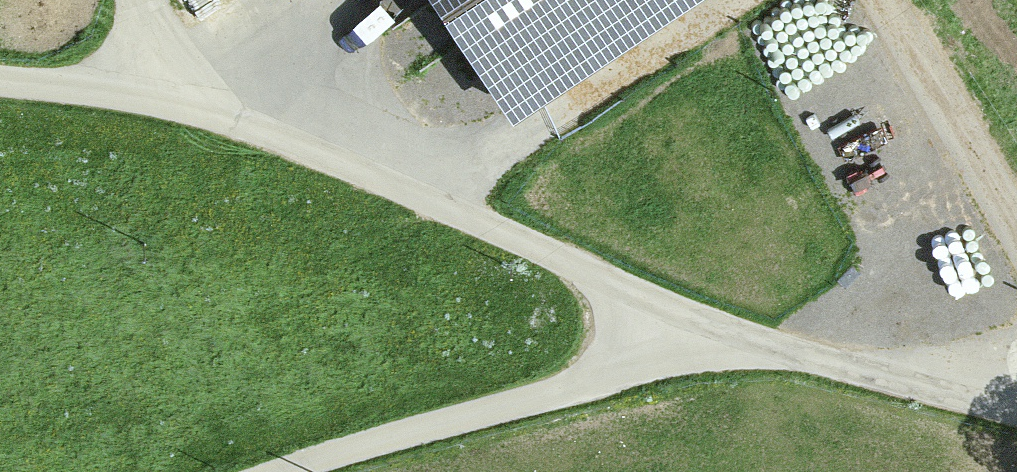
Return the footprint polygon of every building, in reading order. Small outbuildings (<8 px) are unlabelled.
[(512,125),(704,0),(430,0),(512,125)]
